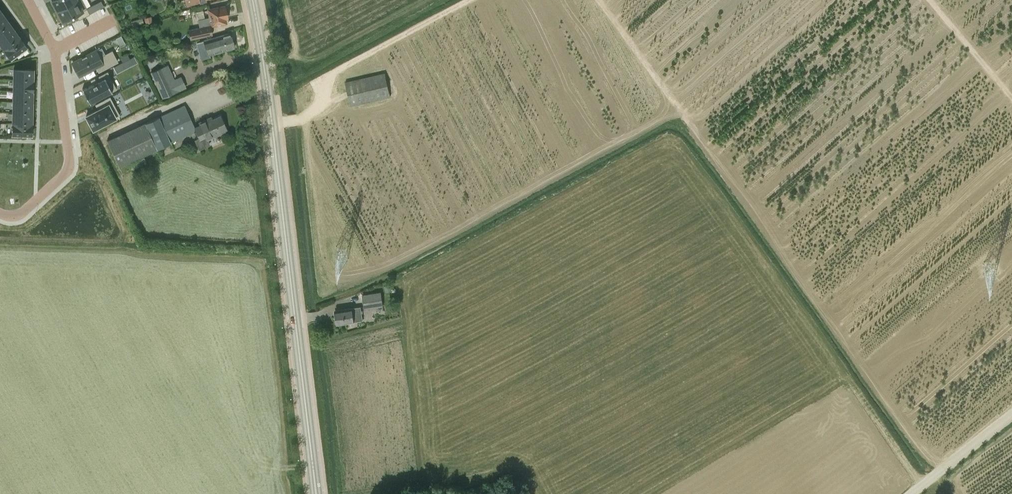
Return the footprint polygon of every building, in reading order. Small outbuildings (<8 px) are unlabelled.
[(51,0),(57,11),(77,0),(51,0)] [(57,11),(62,21),(76,14),(78,20),(89,14),(82,0),(77,0),(57,11)] [(101,1),(90,6),(93,11),(103,6),(101,1)] [(200,27),(188,30),(190,39),(212,34),(210,27),(227,23),(226,19),(228,19),(225,5),(207,9),(209,18),(198,20),(200,27)] [(0,25),(0,39),(13,29),(7,20),(0,25)] [(20,38),(13,29),(0,39),(0,43),(4,49),(20,38)] [(230,32),(203,40),(207,55),(234,48),(230,32)] [(26,47),(20,38),(4,49),(11,58),(26,47)] [(94,51),(72,63),(78,75),(95,66),(98,71),(116,62),(111,51),(98,58),(94,51)] [(113,67),(116,73),(125,69),(122,62),(113,67)] [(163,66),(150,72),(162,98),(175,92),(163,66)] [(14,69),(13,80),(33,80),(33,69),(14,69)] [(96,81),(85,87),(92,100),(118,87),(109,70),(95,77),(96,81)] [(345,82),(351,106),(390,97),(385,73),(345,82)] [(32,91),(33,80),(13,80),(13,91),(32,91)] [(32,102),(32,91),(13,91),(13,101),(32,102)] [(98,109),(86,116),(93,129),(119,115),(109,96),(95,104),(98,109)] [(32,113),(32,102),(13,101),(12,112),(32,113)] [(184,105),(145,123),(157,149),(195,130),(199,138),(194,140),(199,150),(210,144),(208,140),(226,131),(219,115),(212,119),(211,116),(198,122),(199,125),(194,127),(184,105)] [(32,113),(12,112),(12,123),(32,124),(32,113)] [(31,135),(32,124),(12,123),(12,134),(31,135)] [(362,294),(364,309),(383,306),(381,291),(362,294)] [(337,324),(354,322),(363,320),(361,306),(335,310),(337,324)]
